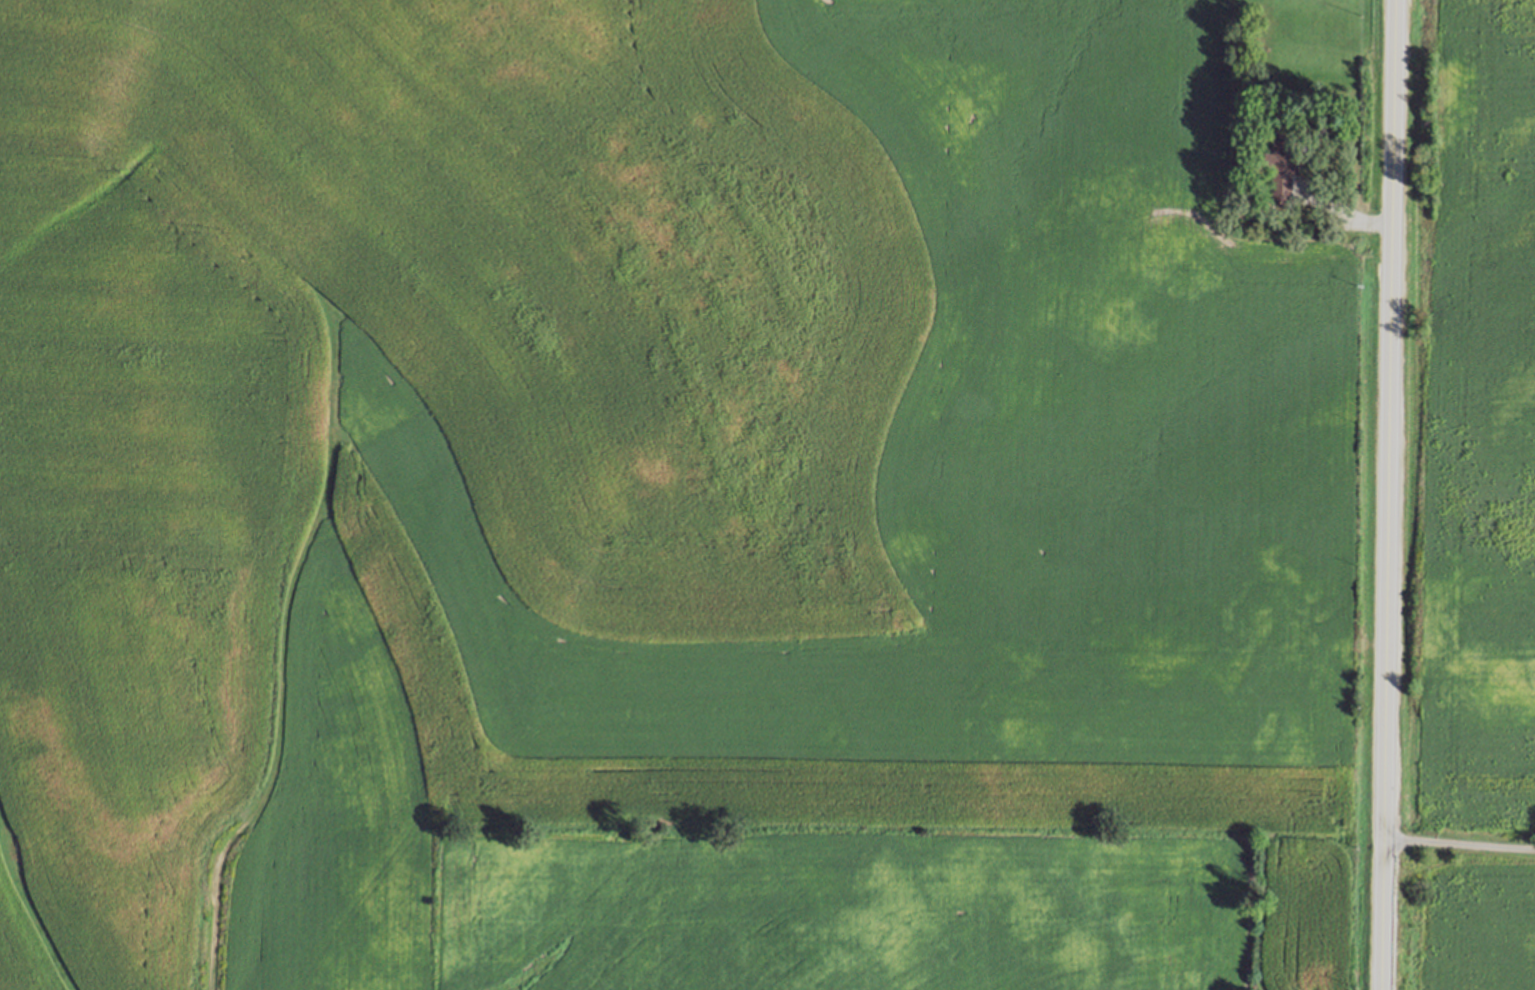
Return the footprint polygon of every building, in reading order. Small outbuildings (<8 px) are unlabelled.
[(1274,139),(1295,140),(1294,154),(1300,155),(1299,175),(1294,174),(1293,195),(1290,195),(1289,205),(1271,204),(1273,169),(1264,168),(1265,152),(1273,152),(1274,139)]
